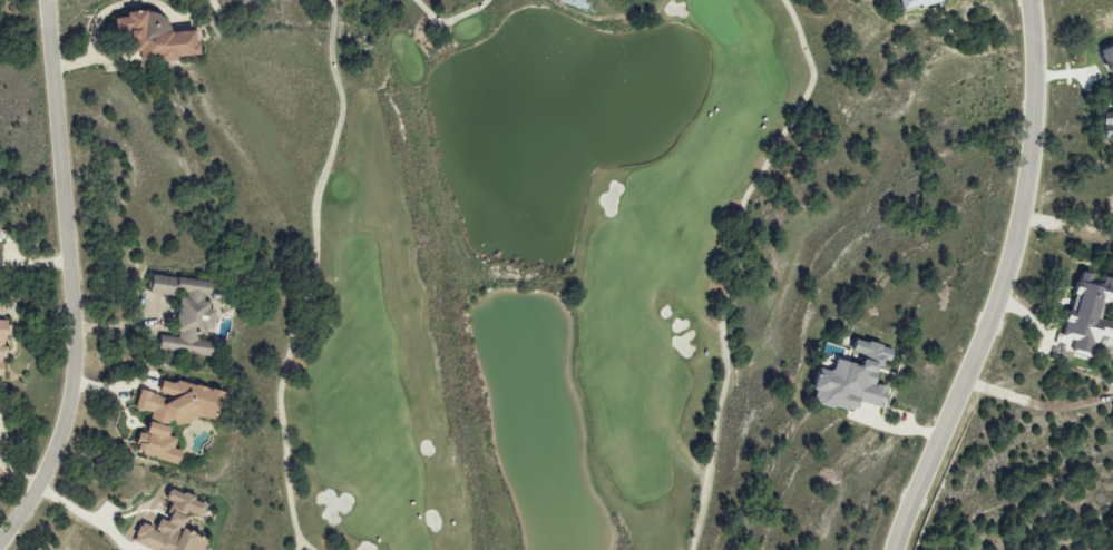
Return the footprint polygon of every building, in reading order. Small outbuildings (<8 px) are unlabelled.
[(562,5),(587,9),(589,0),(563,0),(562,5)] [(895,10),(919,4),(920,7),(936,2),(935,0),(893,0),(895,10)] [(201,30),(173,34),(170,10),(130,15),(131,27),(136,26),(140,63),(204,56),(201,30)] [(1112,138),(1112,44),(1095,49),(1107,85),(1104,86),(1103,103),(1109,103),(1108,113),(1097,113),(1097,119),(1101,135),(1101,138),(1112,138)] [(1095,276),(1095,275),(1074,271),(1066,312),(1063,311),(1058,337),(1072,340),(1070,349),(1086,353),(1088,341),(1102,344),(1107,323),(1096,321),(1100,302),(1111,305),(1112,296),(1112,279),(1095,276)] [(182,297),(179,337),(159,336),(158,352),(216,357),(217,343),(208,343),(209,331),(214,331),(217,300),(214,300),(216,281),(150,276),(149,294),(182,297)] [(6,359),(10,359),(11,349),(6,348),(9,320),(0,319),(0,376),(4,376),(6,359)] [(807,402),(852,412),(855,402),(880,408),(885,387),(870,383),(876,359),(887,361),(890,348),(852,339),(847,360),(830,357),(826,371),(809,367),(803,390),(810,392),(807,402)] [(227,393),(164,379),(161,395),(143,391),(139,410),(155,414),(151,435),(143,433),(138,455),(183,465),(186,451),(177,450),(180,438),(174,437),(177,421),(219,430),(227,393)] [(188,529),(194,514),(205,519),(211,504),(174,490),(170,501),(176,504),(170,521),(164,519),(160,530),(144,524),(136,544),(151,549),(206,549),(211,538),(188,529)]
